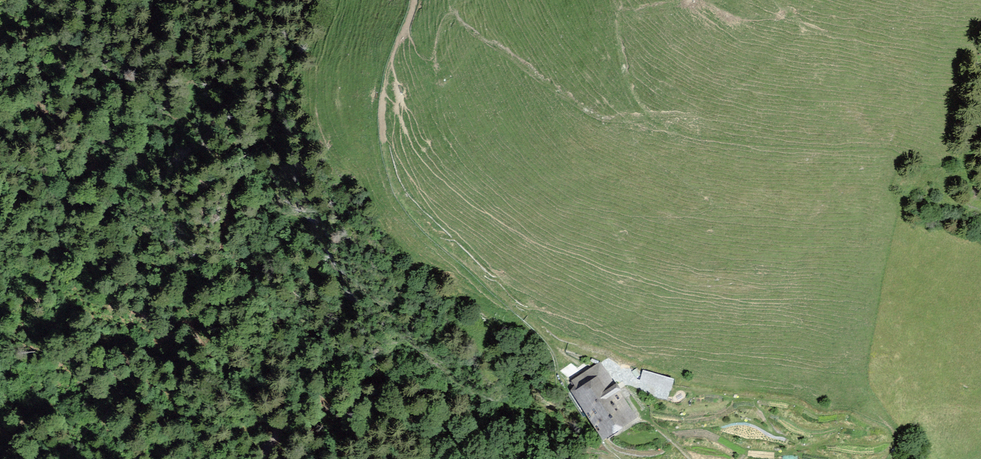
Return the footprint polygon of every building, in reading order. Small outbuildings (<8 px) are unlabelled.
[(603,368),(571,389),(604,439),(636,418),(603,368)] [(653,393),(667,397),(674,378),(643,368),(639,381),(655,386),(653,393)]
